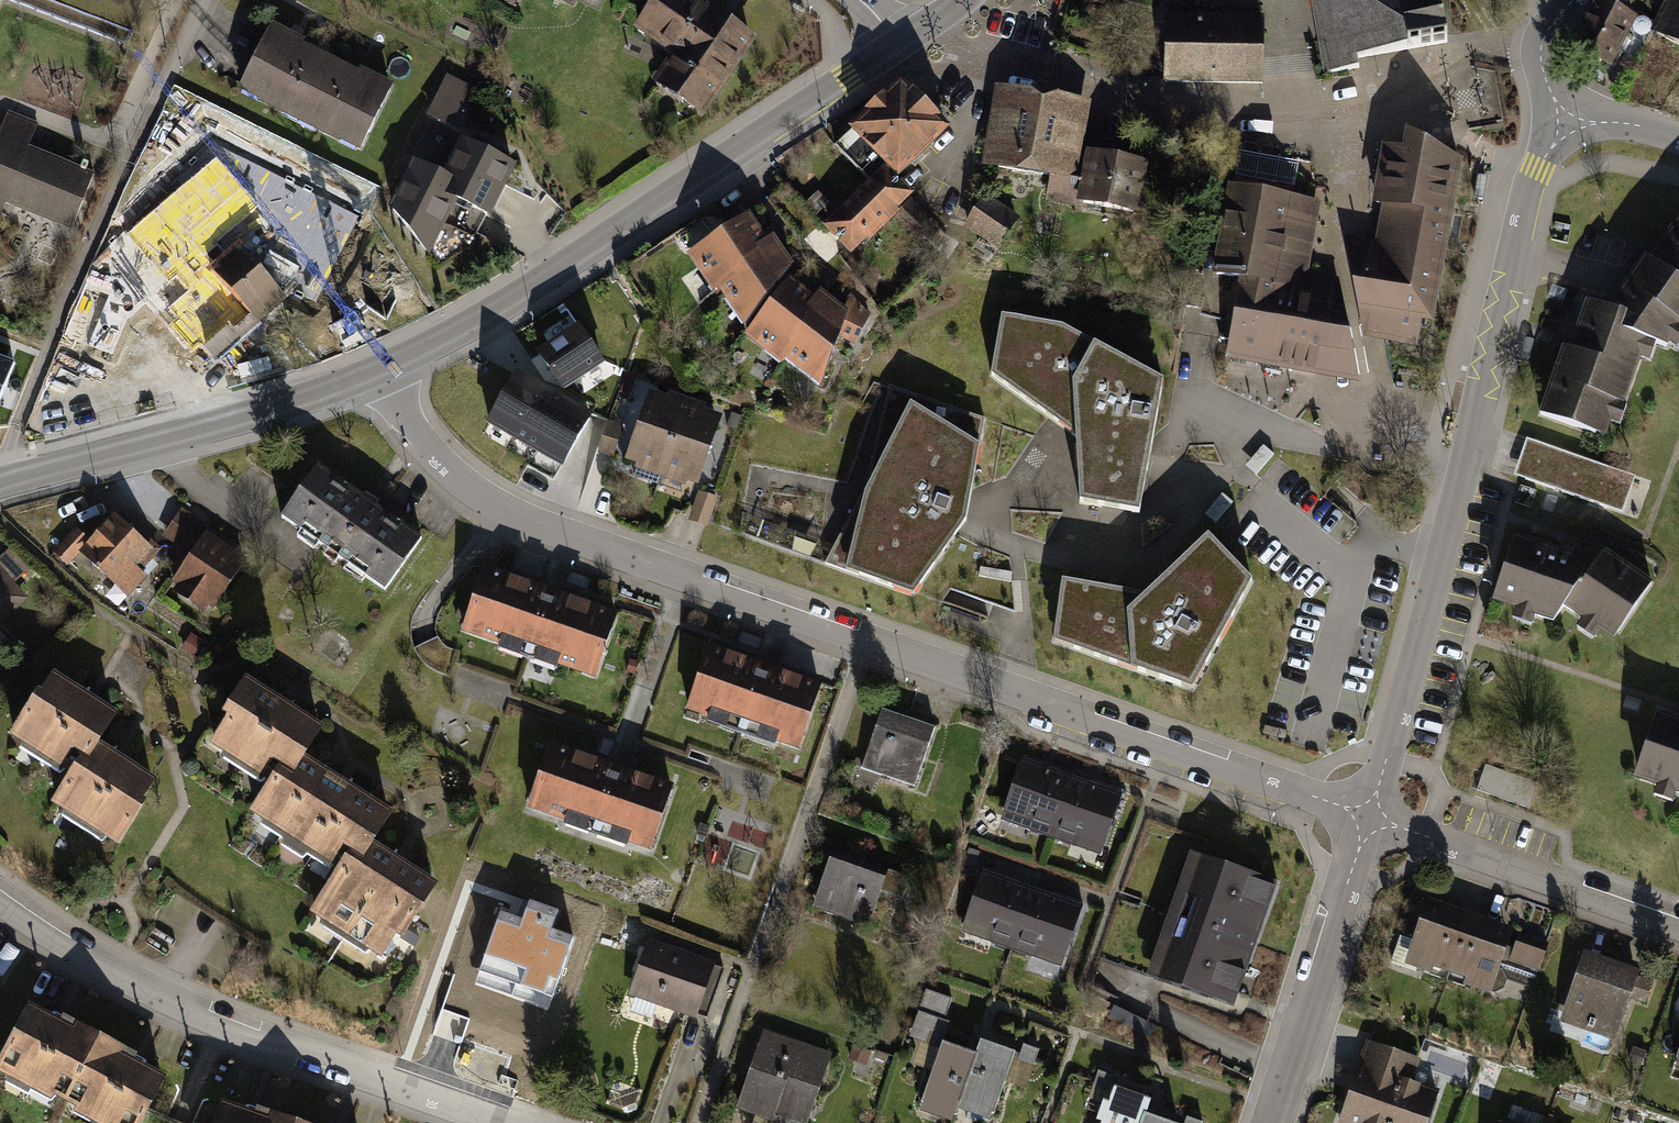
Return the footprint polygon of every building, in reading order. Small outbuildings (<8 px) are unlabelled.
[(640,27),(679,53),(659,83),(702,112),(751,39),(692,0),(658,0),(640,27)] [(1335,61),(1447,42),(1440,0),(1324,0),(1335,61)] [(1609,64),(1633,18),(1599,0),(1597,0),(1573,45),(1609,64)] [(1656,33),(1678,45),(1678,0),(1674,0),(1656,33)] [(1263,13),(1166,12),(1165,80),(1261,82),(1263,13)] [(271,28),(242,86),(362,146),(391,88),(271,28)] [(477,89),(446,74),(426,114),(457,130),(477,89)] [(901,82),(835,146),(873,184),(830,226),(851,247),(906,193),(892,179),(945,128),(901,82)] [(1092,99),(997,84),(984,163),(1079,179),(1092,99)] [(71,229),(94,174),(86,171),(88,164),(84,163),(81,169),(29,148),(37,124),(8,113),(0,132),(0,200),(71,229)] [(1370,245),(1347,242),(1365,335),(1417,344),(1421,319),(1429,320),(1450,206),(1458,161),(1411,134),(1408,152),(1387,148),(1377,203),(1387,205),(1383,226),(1379,247),(1370,245)] [(416,166),(394,209),(427,252),(453,199),(486,215),(511,164),(465,142),(446,181),(416,166)] [(1148,158),(1088,146),(1078,199),(1138,211),(1148,158)] [(1274,192),(1231,183),(1211,270),(1233,273),(1230,292),(1225,291),(1221,308),(1227,309),(1222,336),(1229,337),(1226,357),(1334,376),(1358,381),(1339,277),(1310,270),(1322,200),(1274,192)] [(986,193),(964,224),(998,247),(1019,216),(986,193)] [(189,252),(149,287),(209,355),(279,294),(235,243),(218,228),(220,226),(194,196),(163,223),(189,252)] [(765,244),(764,243),(747,217),(692,253),(704,273),(707,271),(720,286),(765,244)] [(1637,337),(1656,344),(1666,347),(1678,327),(1678,220),(1651,261),(1645,257),(1610,308),(1604,325),(1637,337)] [(768,239),(764,243),(765,244),(720,286),(719,287),(750,319),(792,265),(768,239)] [(789,281),(748,333),(767,348),(769,346),(785,356),(815,301),(814,301),(789,281)] [(80,299),(64,334),(112,355),(127,319),(105,310),(112,295),(86,284),(80,299)] [(815,301),(785,356),(824,377),(846,312),(817,295),(814,301),(815,301)] [(1604,325),(1610,308),(1588,301),(1571,350),(1564,348),(1540,415),(1595,434),(1607,400),(1624,406),(1640,357),(1631,354),(1637,337),(1604,325)] [(1063,326),(1002,317),(990,375),(1076,435),(1081,503),(1140,512),(1163,383),(1063,326)] [(575,321),(534,349),(548,369),(561,389),(603,359),(575,321)] [(18,367),(0,359),(0,410),(18,367)] [(518,370),(487,423),(563,468),(593,414),(587,410),(551,389),(518,370)] [(984,419),(890,386),(867,486),(825,563),(913,595),(965,521),(984,419)] [(645,416),(641,430),(631,457),(640,460),(634,476),(658,484),(664,469),(685,408),(652,397),(645,416)] [(716,419),(685,408),(664,469),(695,479),(716,419)] [(318,466),(281,518),(385,590),(421,539),(318,466)] [(186,510),(167,540),(192,555),(211,525),(186,510)] [(114,520),(84,552),(127,592),(143,574),(138,570),(158,549),(136,529),(131,535),(114,520)] [(1251,581),(1209,535),(1145,595),(1062,580),(1054,641),(1192,690),(1251,581)] [(205,536),(176,579),(215,605),(244,562),(205,536)] [(1515,537),(1496,592),(1537,606),(1535,615),(1554,622),(1563,607),(1583,619),(1589,611),(1620,632),(1652,583),(1604,551),(1601,557),(1574,549),(1572,556),(1515,537)] [(0,557),(0,566),(14,581),(29,567),(10,547),(0,557)] [(618,611),(486,565),(463,629),(595,676),(618,611)] [(30,596),(14,581),(0,566),(0,625),(30,596)] [(823,682),(710,642),(686,708),(800,748),(823,682)] [(14,733),(75,772),(95,743),(113,714),(55,677),(14,733)] [(293,752),(300,757),(319,728),(247,681),(227,712),(232,715),(215,742),(275,780),(293,752)] [(882,709),(861,767),(914,786),(935,728),(882,709)] [(1637,768),(1678,783),(1676,792),(1678,793),(1678,720),(1657,713),(1637,768)] [(672,781),(553,740),(531,805),(649,846),(672,781)] [(152,780),(95,743),(75,772),(56,801),(118,840),(142,802),(139,800),(152,780)] [(317,849),(343,866),(361,838),(369,843),(388,813),(300,757),(293,752),(275,780),(255,810),(284,828),(280,833),(313,855),(317,849)] [(1072,775),(1022,758),(1000,820),(1050,838),(1072,775)] [(1122,793),(1072,775),(1050,838),(1100,855),(1122,793)] [(433,884),(369,843),(361,838),(343,866),(315,909),(382,952),(396,930),(401,933),(433,884)] [(866,862),(832,850),(816,898),(839,906),(836,913),(869,924),(890,863),(868,856),(866,862)] [(1278,883),(1202,856),(1158,980),(1233,1007),(1278,883)] [(1033,887),(982,869),(960,932),(1011,950),(1033,887)] [(1083,905),(1033,887),(1011,950),(1061,968),(1083,905)] [(1427,897),(1405,962),(1492,993),(1503,965),(1516,925),(1479,914),(1464,908),(1427,897)] [(523,916),(499,908),(472,985),(549,1012),(577,935),(552,926),(558,908),(529,898),(523,916)] [(1549,943),(1521,933),(1511,960),(1540,970),(1549,943)] [(715,961),(647,939),(628,995),(696,1017),(697,1012),(708,1016),(724,968),(714,965),(715,961)] [(1586,950),(1559,1022),(1613,1042),(1630,996),(1638,975),(1640,970),(1612,960),(1586,950)] [(1534,977),(1503,965),(1492,993),(1504,990),(1508,979),(1531,987),(1534,977)] [(1653,981),(1638,975),(1630,996),(1647,1002),(1653,981)] [(30,1000),(0,1056),(0,1072),(52,1099),(55,1093),(78,1105),(74,1111),(97,1122),(138,1122),(166,1073),(140,1059),(135,1056),(137,1051),(64,1013),(61,1018),(58,1016),(30,1000)] [(830,1056),(764,1033),(738,1106),(773,1118),(775,1112),(806,1122),(830,1056)] [(977,1053),(959,1101),(993,1113),(1005,1081),(1025,1088),(1033,1065),(1013,1058),(1015,1052),(981,1040),(977,1053)] [(1338,1122),(1431,1122),(1444,1088),(1416,1078),(1423,1060),(1368,1040),(1353,1082),(1338,1122)] [(959,1101),(977,1053),(942,1041),(920,1103),(955,1115),(959,1101)] [(1669,1076),(1678,1080),(1678,1050),(1669,1076)] [(1146,1108),(1149,1099),(1115,1088),(1103,1122),(1141,1122),(1146,1108)] [(223,1097),(213,1122),(315,1122),(257,1103),(255,1108),(252,1107),(223,1097)] [(1146,1108),(1141,1122),(1175,1122),(1156,1116),(1157,1112),(1146,1108)]
